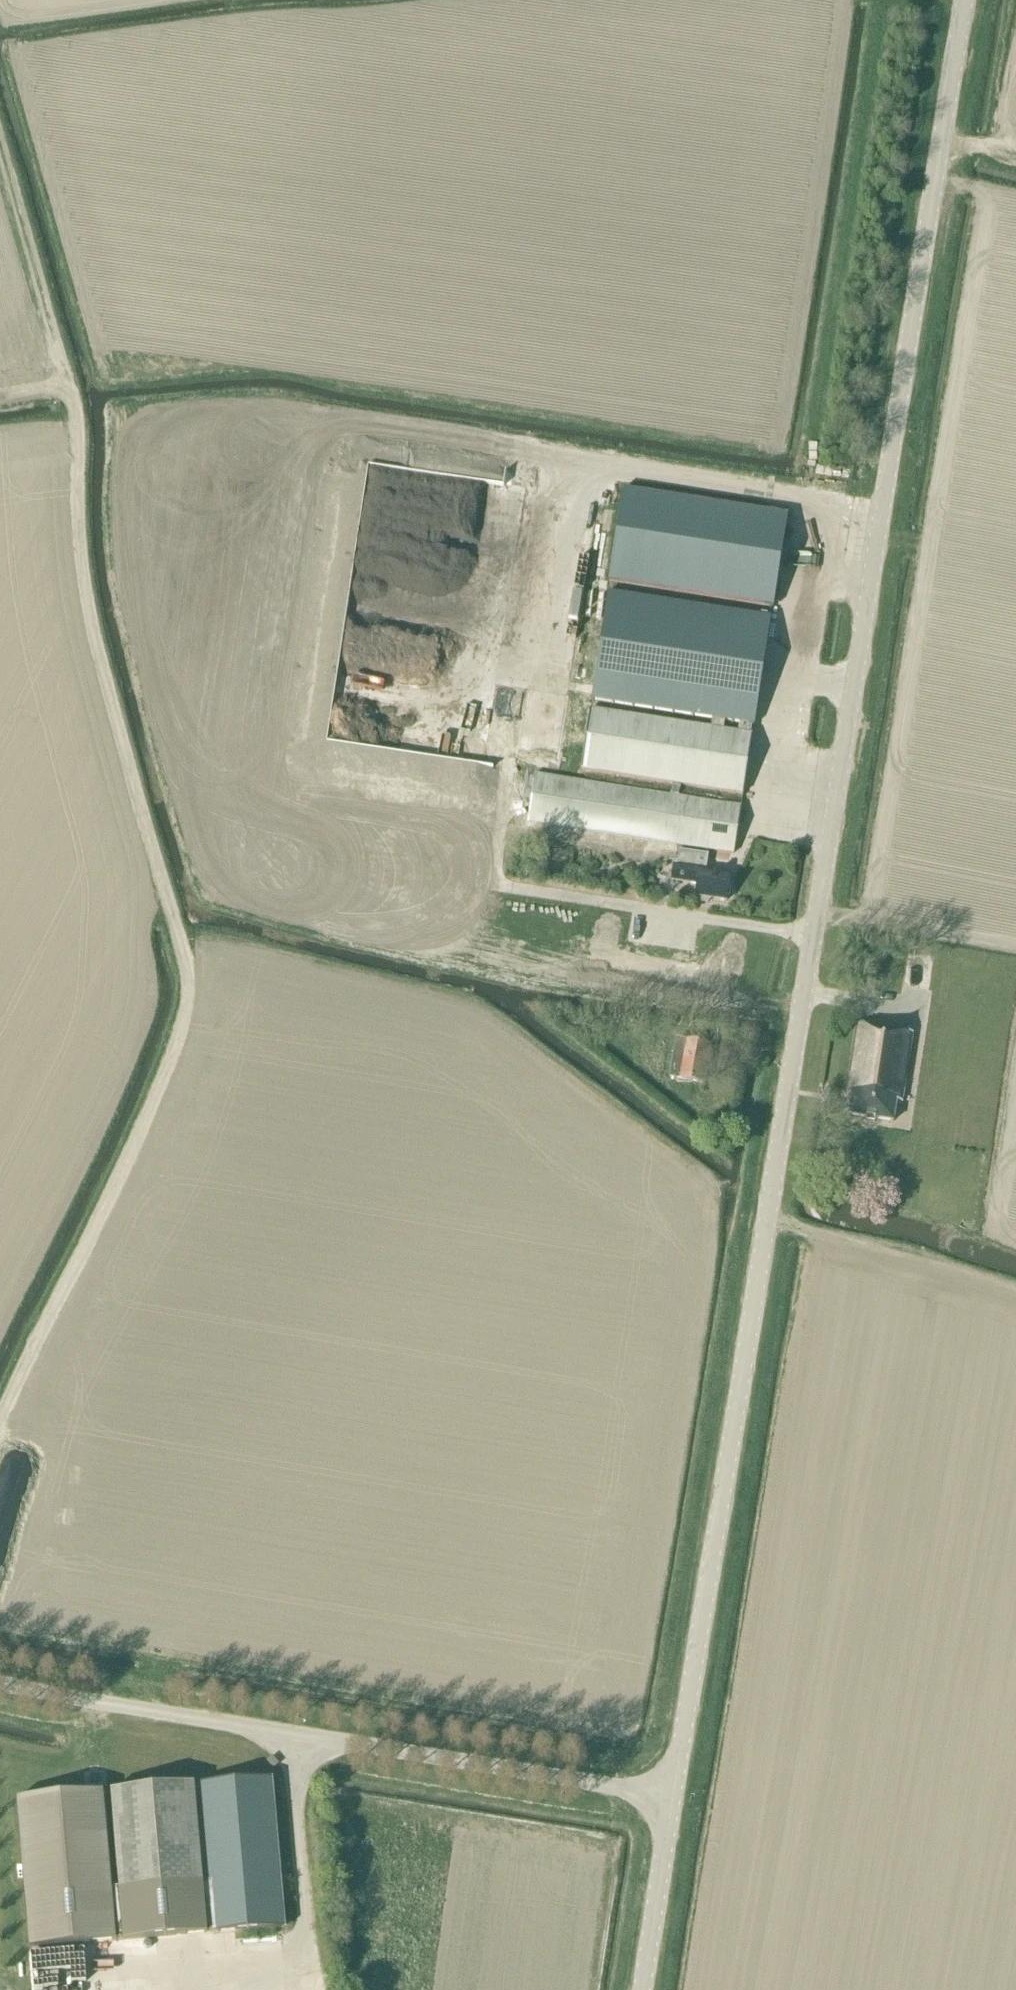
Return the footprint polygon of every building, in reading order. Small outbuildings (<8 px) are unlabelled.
[(610,582),(773,608),(788,517),(624,491),(610,582)] [(673,784),(670,796),(536,775),(528,823),(734,855),(741,807),(679,797),(681,785),(743,795),(752,736),(751,736),(753,726),(755,726),(771,620),(609,594),(592,700),(693,716),(691,727),(591,711),(582,770),(673,784)] [(697,887),(695,898),(727,903),(731,877),(706,873),(709,856),(680,851),(677,867),(672,867),(670,883),(697,887)] [(894,1123),(897,1103),(902,1104),(913,1034),(857,1025),(847,1092),(852,1093),(849,1116),(894,1123)] [(670,1079),(703,1085),(710,1047),(677,1041),(670,1079)] [(120,1889),(111,1890),(103,1797),(18,1804),(30,1948),(284,1927),(272,1779),(197,1785),(206,1882),(201,1883),(192,1786),(112,1793),(120,1889)]
